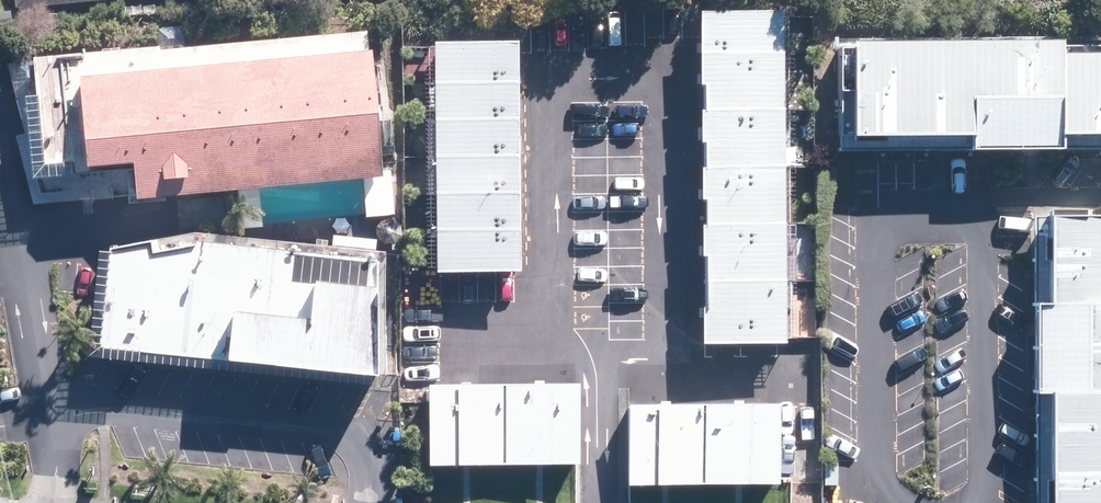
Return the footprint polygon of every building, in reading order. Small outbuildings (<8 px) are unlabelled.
[(386,18),(23,47),(32,163),(142,154),(144,183),(398,163),(386,18)] [(426,244),(508,245),(509,19),(428,18),(426,244)] [(796,359),(797,34),(718,34),(717,359),(796,359)] [(877,66),(877,155),(1100,154),(1100,65),(877,66)] [(1042,502),(1100,502),(1100,226),(1046,225),(1042,502)] [(198,263),(137,274),(130,353),(386,374),(394,279),(198,263)] [(586,474),(585,392),(439,394),(441,477),(586,474)] [(629,414),(628,494),(783,495),(784,415),(629,414)]
